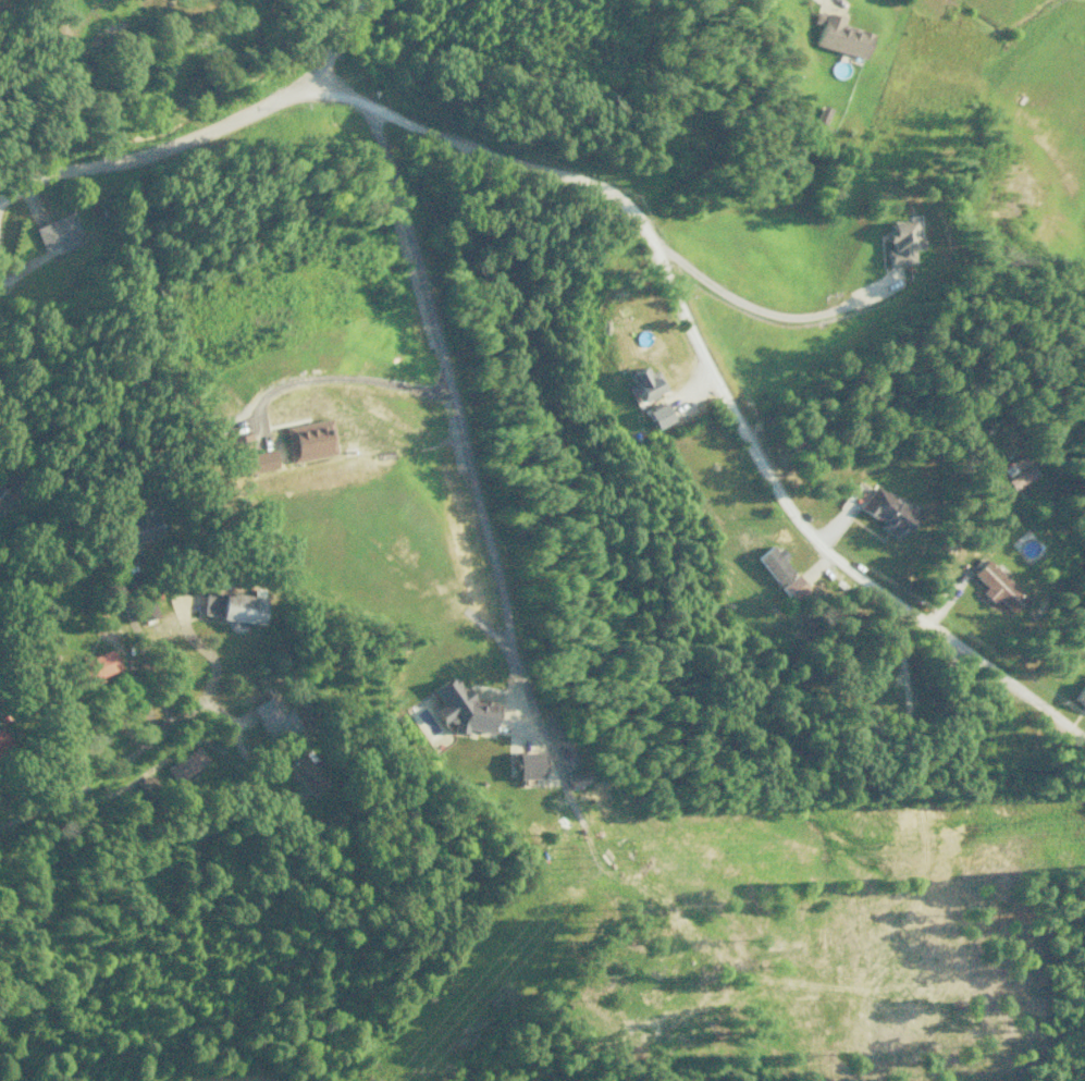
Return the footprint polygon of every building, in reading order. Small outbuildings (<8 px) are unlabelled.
[(815,46),(862,57),(868,32),(839,25),(841,17),(816,11),(813,23),(819,24),(815,46)] [(64,250),(83,241),(70,211),(32,228),(42,251),(60,243),(64,250)] [(914,265),(914,249),(924,248),(924,236),(914,236),(913,220),(886,221),(887,241),(888,266),(914,265)] [(647,373),(643,366),(627,374),(641,401),(664,389),(654,370),(647,373)] [(671,421),(663,402),(645,410),(653,429),(671,421)] [(284,427),(291,462),(336,453),(329,418),(284,427)] [(1037,473),(1030,463),(1006,480),(1013,490),(1037,473)] [(914,514),(869,485),(854,509),(899,538),(914,514)] [(781,559),(784,557),(772,543),(753,558),(777,586),(793,573),(781,559)] [(1025,597),(985,559),(970,574),(984,587),(978,592),(991,604),(996,599),(1010,612),(1025,597)] [(259,623),(262,597),(204,591),(201,617),(259,623)] [(139,622),(155,616),(147,593),(130,599),(139,622)] [(91,615),(95,631),(109,628),(104,611),(91,615)] [(85,684),(118,670),(109,648),(76,662),(85,684)] [(496,703),(472,699),(464,686),(456,685),(451,675),(429,689),(439,705),(431,710),(438,720),(451,723),(449,731),(461,733),(467,729),(491,733),(496,703)] [(1081,680),(1070,700),(1084,708),(1084,682),(1081,680)] [(280,713),(272,695),(251,705),(269,744),(300,730),(290,709),(280,713)] [(3,724),(0,726),(0,750),(12,745),(3,724)] [(163,767),(174,783),(207,761),(196,745),(163,767)] [(284,766),(308,797),(326,783),(310,762),(314,758),(307,748),(284,766)] [(510,778),(539,777),(538,751),(510,752),(510,778)] [(588,781),(582,769),(565,776),(570,789),(588,781)]
